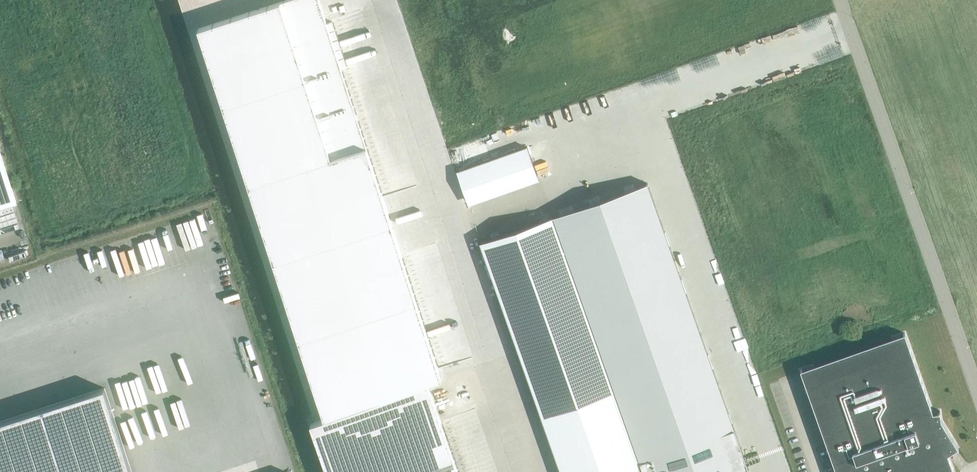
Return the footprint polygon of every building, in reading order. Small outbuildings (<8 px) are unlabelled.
[(196,30),(323,420),(310,424),(327,471),(459,471),(427,382),(440,377),(316,0),(287,0),(196,30)] [(15,201),(0,154),(0,206),(15,201)] [(481,242),(525,364),(563,471),(748,471),(646,184),(552,217),(481,242)] [(959,449),(941,420),(940,411),(939,411),(933,413),(905,333),(800,370),(836,471),(954,471),(948,454),(957,448),(958,450),(959,449)] [(104,389),(0,422),(0,471),(131,471),(104,389)]
